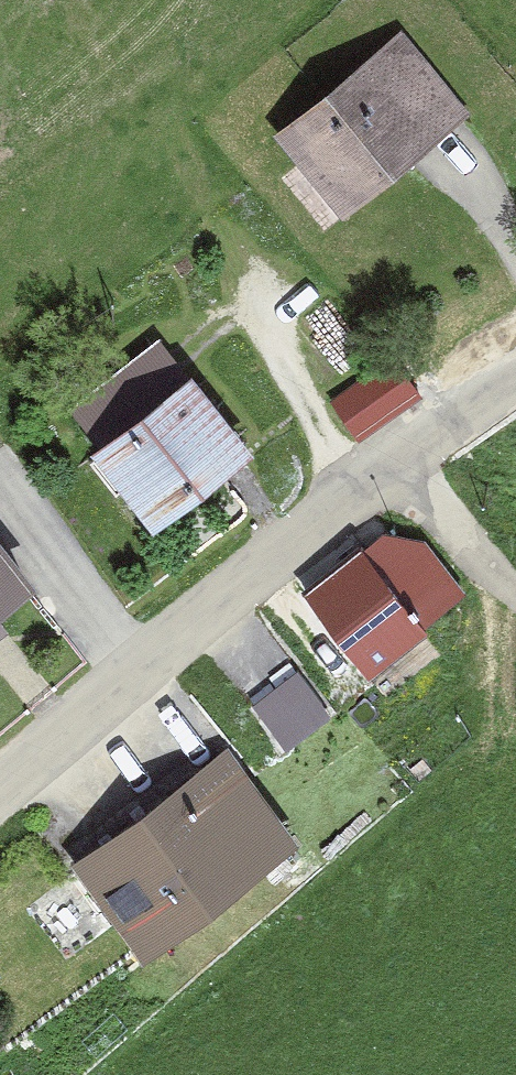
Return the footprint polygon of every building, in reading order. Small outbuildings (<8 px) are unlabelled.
[(280,134),(347,222),(447,147),(380,58),(280,134)] [(94,464),(160,548),(265,465),(200,381),(193,386),(157,341),(65,413),(101,458),(94,464)] [(362,446),(423,397),(392,357),(330,406),(362,446)] [(47,606),(0,543),(0,641),(47,606)] [(314,601),(378,687),(446,637),(382,551),(314,601)] [(254,713),(291,764),(345,725),(307,674),(254,713)] [(84,870),(160,972),(303,866),(227,764),(84,870)]
